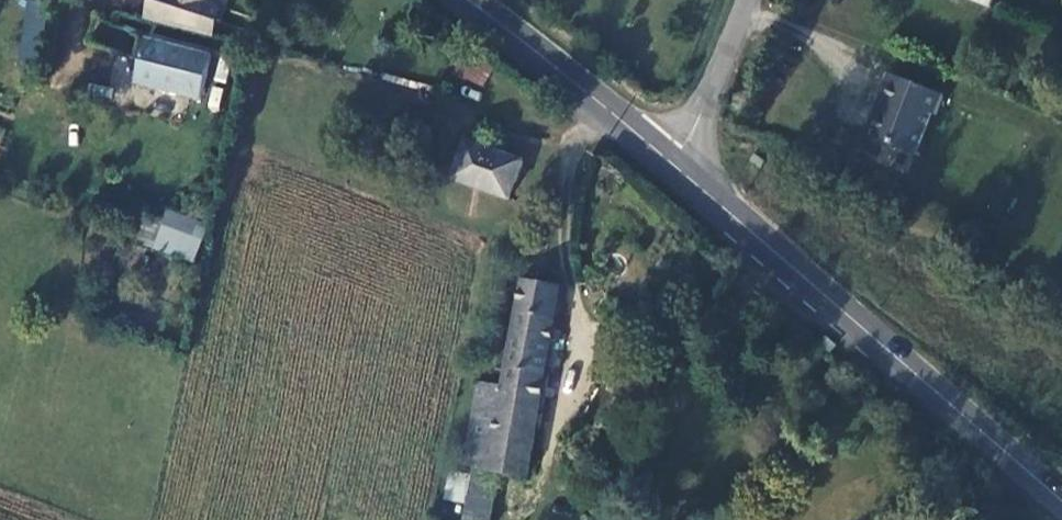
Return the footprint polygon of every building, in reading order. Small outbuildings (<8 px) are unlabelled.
[(44,59),(46,0),(22,0),(21,58),(44,59)] [(201,28),(208,0),(150,0),(147,13),(201,28)] [(153,40),(144,73),(152,76),(151,83),(200,98),(211,57),(153,40)] [(111,85),(131,86),(132,56),(112,55),(111,85)] [(142,81),(151,83),(152,76),(144,73),(142,81)] [(880,111),(869,140),(913,156),(928,116),(932,118),(940,98),(885,76),(873,108),(880,111)] [(523,160),(466,141),(454,178),(510,199),(523,160)] [(147,203),(133,242),(193,263),(206,224),(147,203)] [(546,233),(549,229),(550,222),(549,219),(545,215),(539,215),(535,217),(532,221),(533,226),(534,231),(538,233),(542,234),(546,233)] [(528,478),(564,286),(537,282),(523,280),(504,386),(480,383),(465,466),(528,478)]
